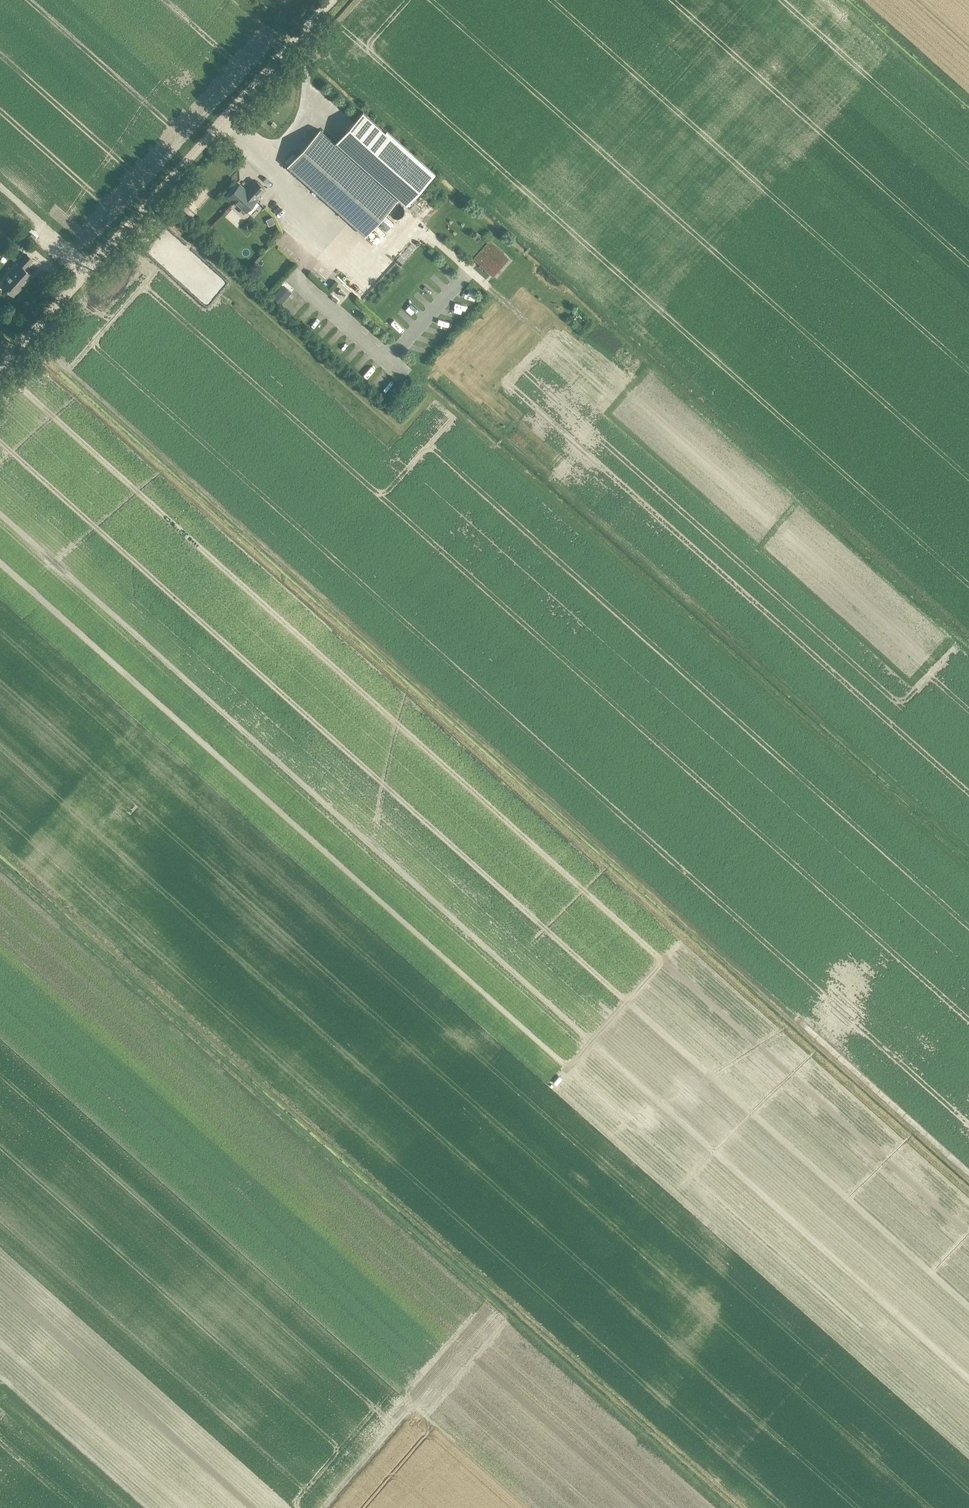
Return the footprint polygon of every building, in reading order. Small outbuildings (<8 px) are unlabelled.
[(363,111),(335,142),(397,198),(398,197),(405,203),(432,173),(363,111)] [(320,129),(288,165),(365,234),(397,198),(335,142),(320,129)] [(241,184),(230,196),(247,211),(258,199),(257,198),(266,188),(257,180),(248,190),(241,184)] [(19,237),(15,243),(21,248),(25,243),(19,237)] [(490,241),(474,258),(493,275),(509,257),(490,241)] [(33,276),(25,269),(34,259),(27,253),(18,263),(19,264),(7,277),(8,278),(4,283),(6,285),(4,287),(13,296),(24,283),(26,285),(33,276)] [(283,282),(275,295),(285,301),(293,288),(283,282)]
